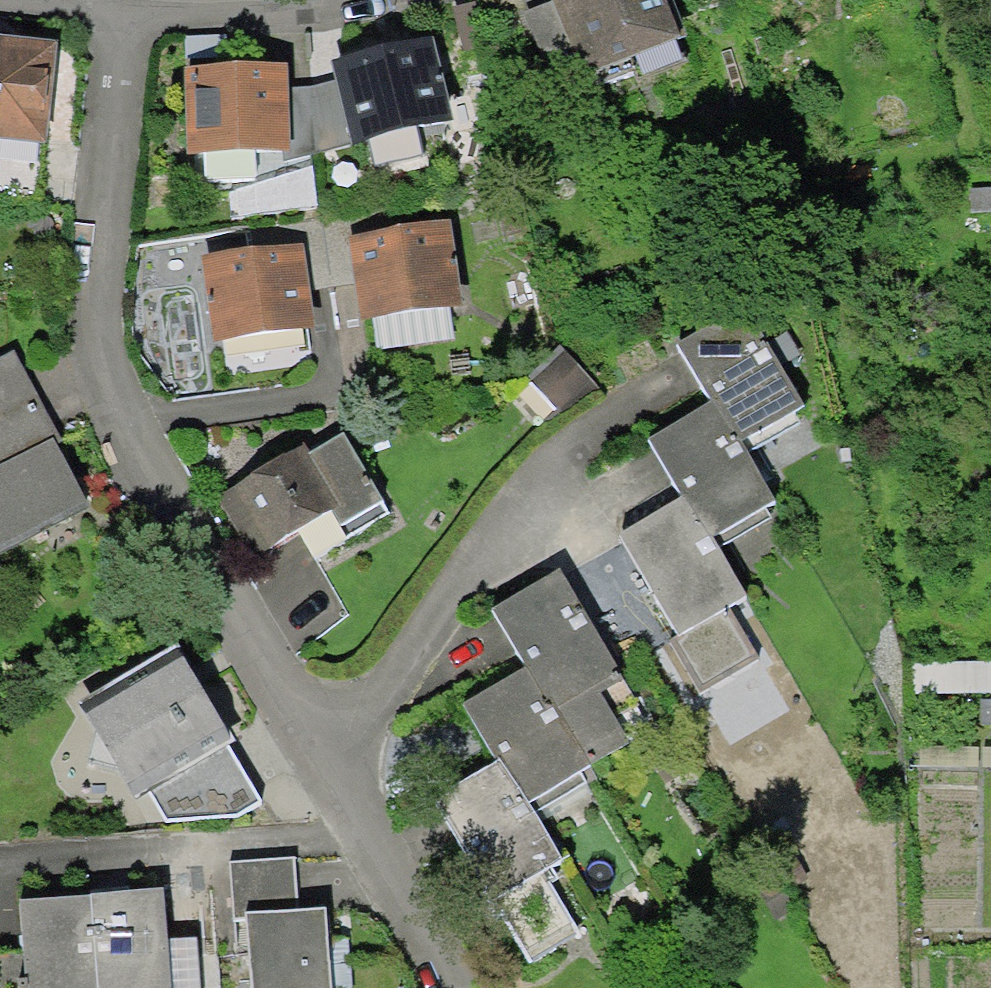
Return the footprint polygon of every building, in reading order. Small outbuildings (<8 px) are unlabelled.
[(613,87),(698,45),(676,0),(590,0),(575,7),(613,87)] [(54,150),(63,60),(0,53),(0,145),(54,150)] [(350,86),(367,150),(459,125),(442,61),(350,86)] [(204,83),(208,165),(300,160),(296,78),(204,83)] [(969,187),(970,214),(990,214),(990,187),(969,187)] [(358,249),(373,335),(477,317),(462,231),(358,249)] [(220,272),(230,343),(319,332),(309,261),(220,272)] [(682,350),(711,401),(739,450),(805,413),(747,312),(682,350)] [(96,514),(11,365),(0,371),(0,568),(96,514)] [(711,401),(649,439),(684,496),(717,550),(779,512),(739,450),(711,401)] [(310,449),(217,498),(246,553),(335,506),(349,533),(385,514),(346,441),(315,458),(310,449)] [(684,496),(618,535),(681,640),(747,601),(717,550),(684,496)] [(562,577),(497,612),(528,673),(583,774),(633,749),(602,693),(620,683),(562,577)] [(914,663),(914,692),(990,694),(990,661),(914,663)] [(493,761),(519,808),(583,774),(528,673),(464,708),(493,761)] [(103,732),(148,804),(239,748),(193,675),(103,732)] [(493,761),(427,795),(481,904),(553,868),(519,808),(493,761)] [(292,859),(231,864),(235,920),(249,918),(297,915),(292,859)] [(92,900),(99,987),(170,987),(163,895),(92,900)] [(19,906),(25,987),(99,987),(92,900),(19,906)] [(249,918),(253,987),(334,987),(329,912),(297,915),(249,918)]
